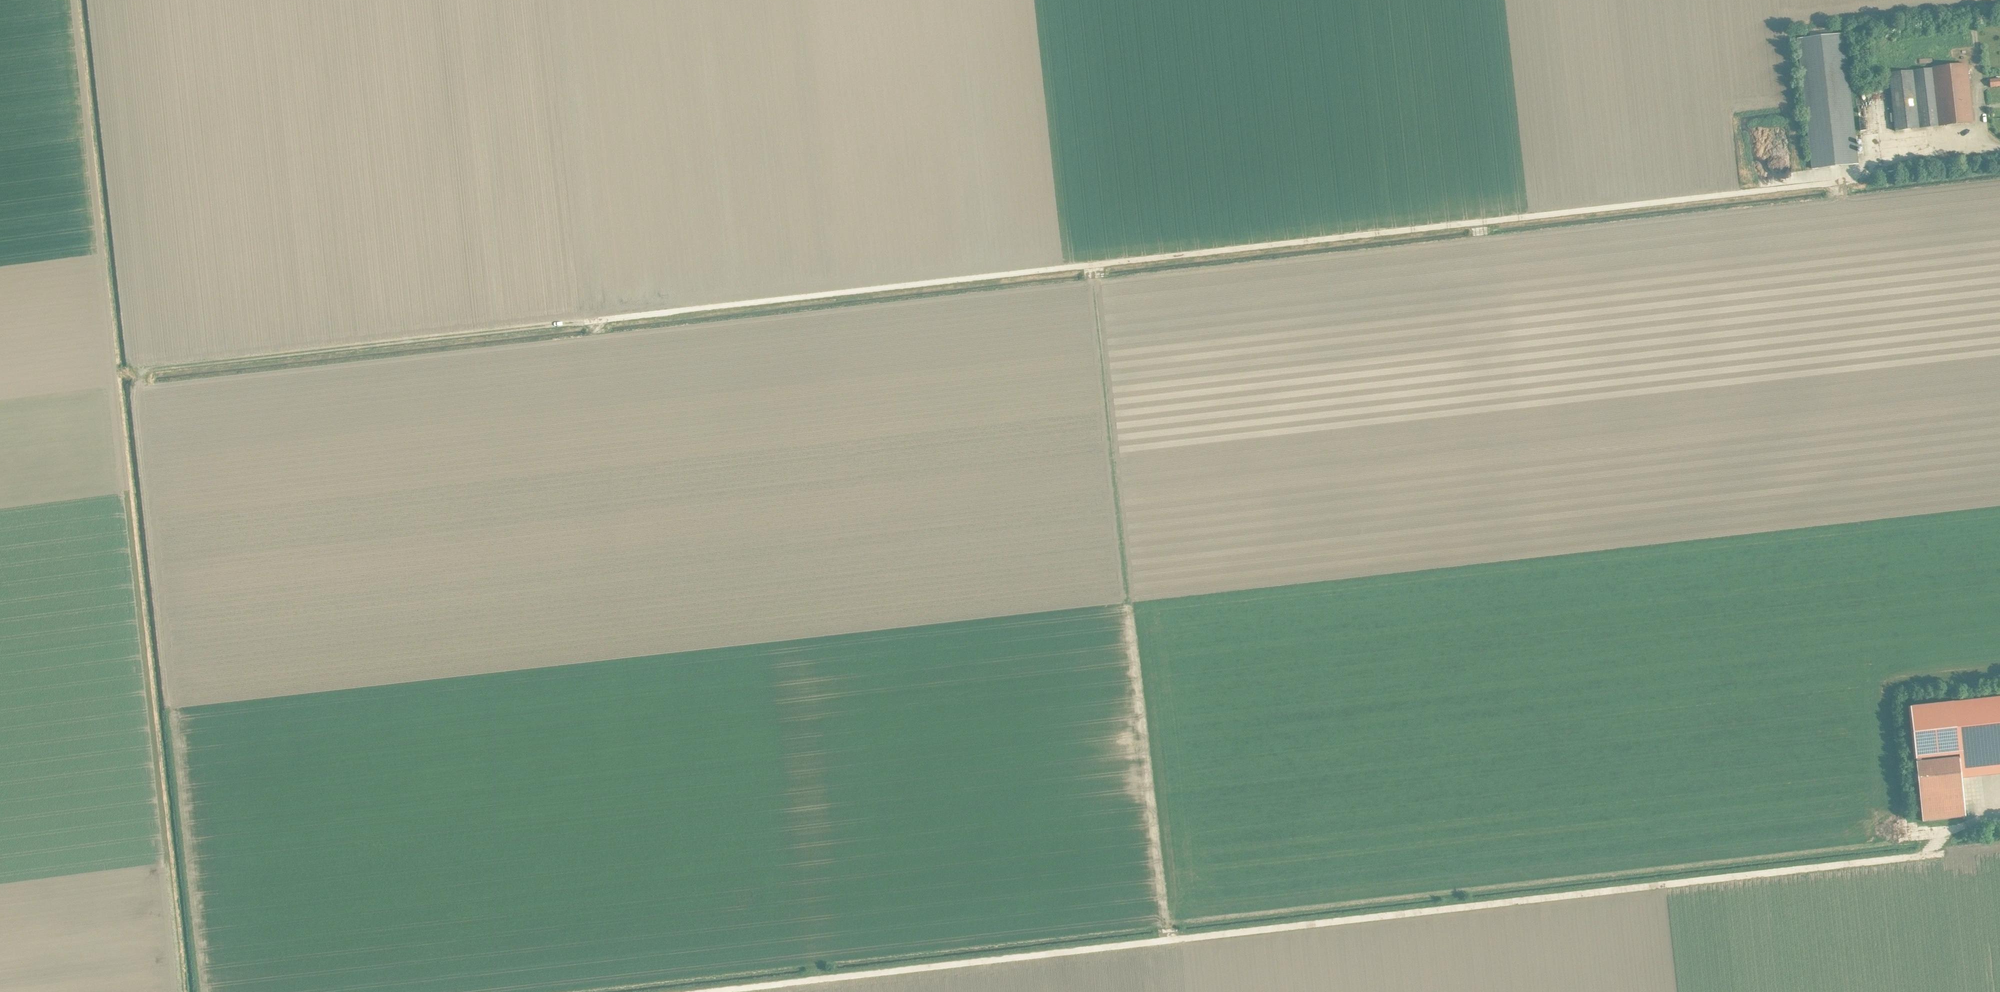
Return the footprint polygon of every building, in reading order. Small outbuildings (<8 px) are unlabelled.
[(1842,34),(1798,39),(1812,169),(1857,164),(1842,34)] [(1933,68),(1940,126),(1972,122),(1966,64),(1933,68)] [(1933,68),(1915,70),(1921,128),(1940,126),(1933,68)] [(1915,70),(1888,73),(1895,131),(1921,128),(1915,70)] [(1989,80),(1990,87),(1999,86),(1999,78),(1989,80)] [(1856,121),(1857,149),(1872,149),(1871,120),(1856,121)] [(1954,703),(1910,707),(1916,760),(1960,755),(1954,703)] [(1989,750),(1987,705),(1962,707),(1964,752),(1989,750)] [(1959,758),(1916,762),(1917,774),(1912,774),(1913,781),(1918,781),(1922,821),(1965,816),(1959,758)]
